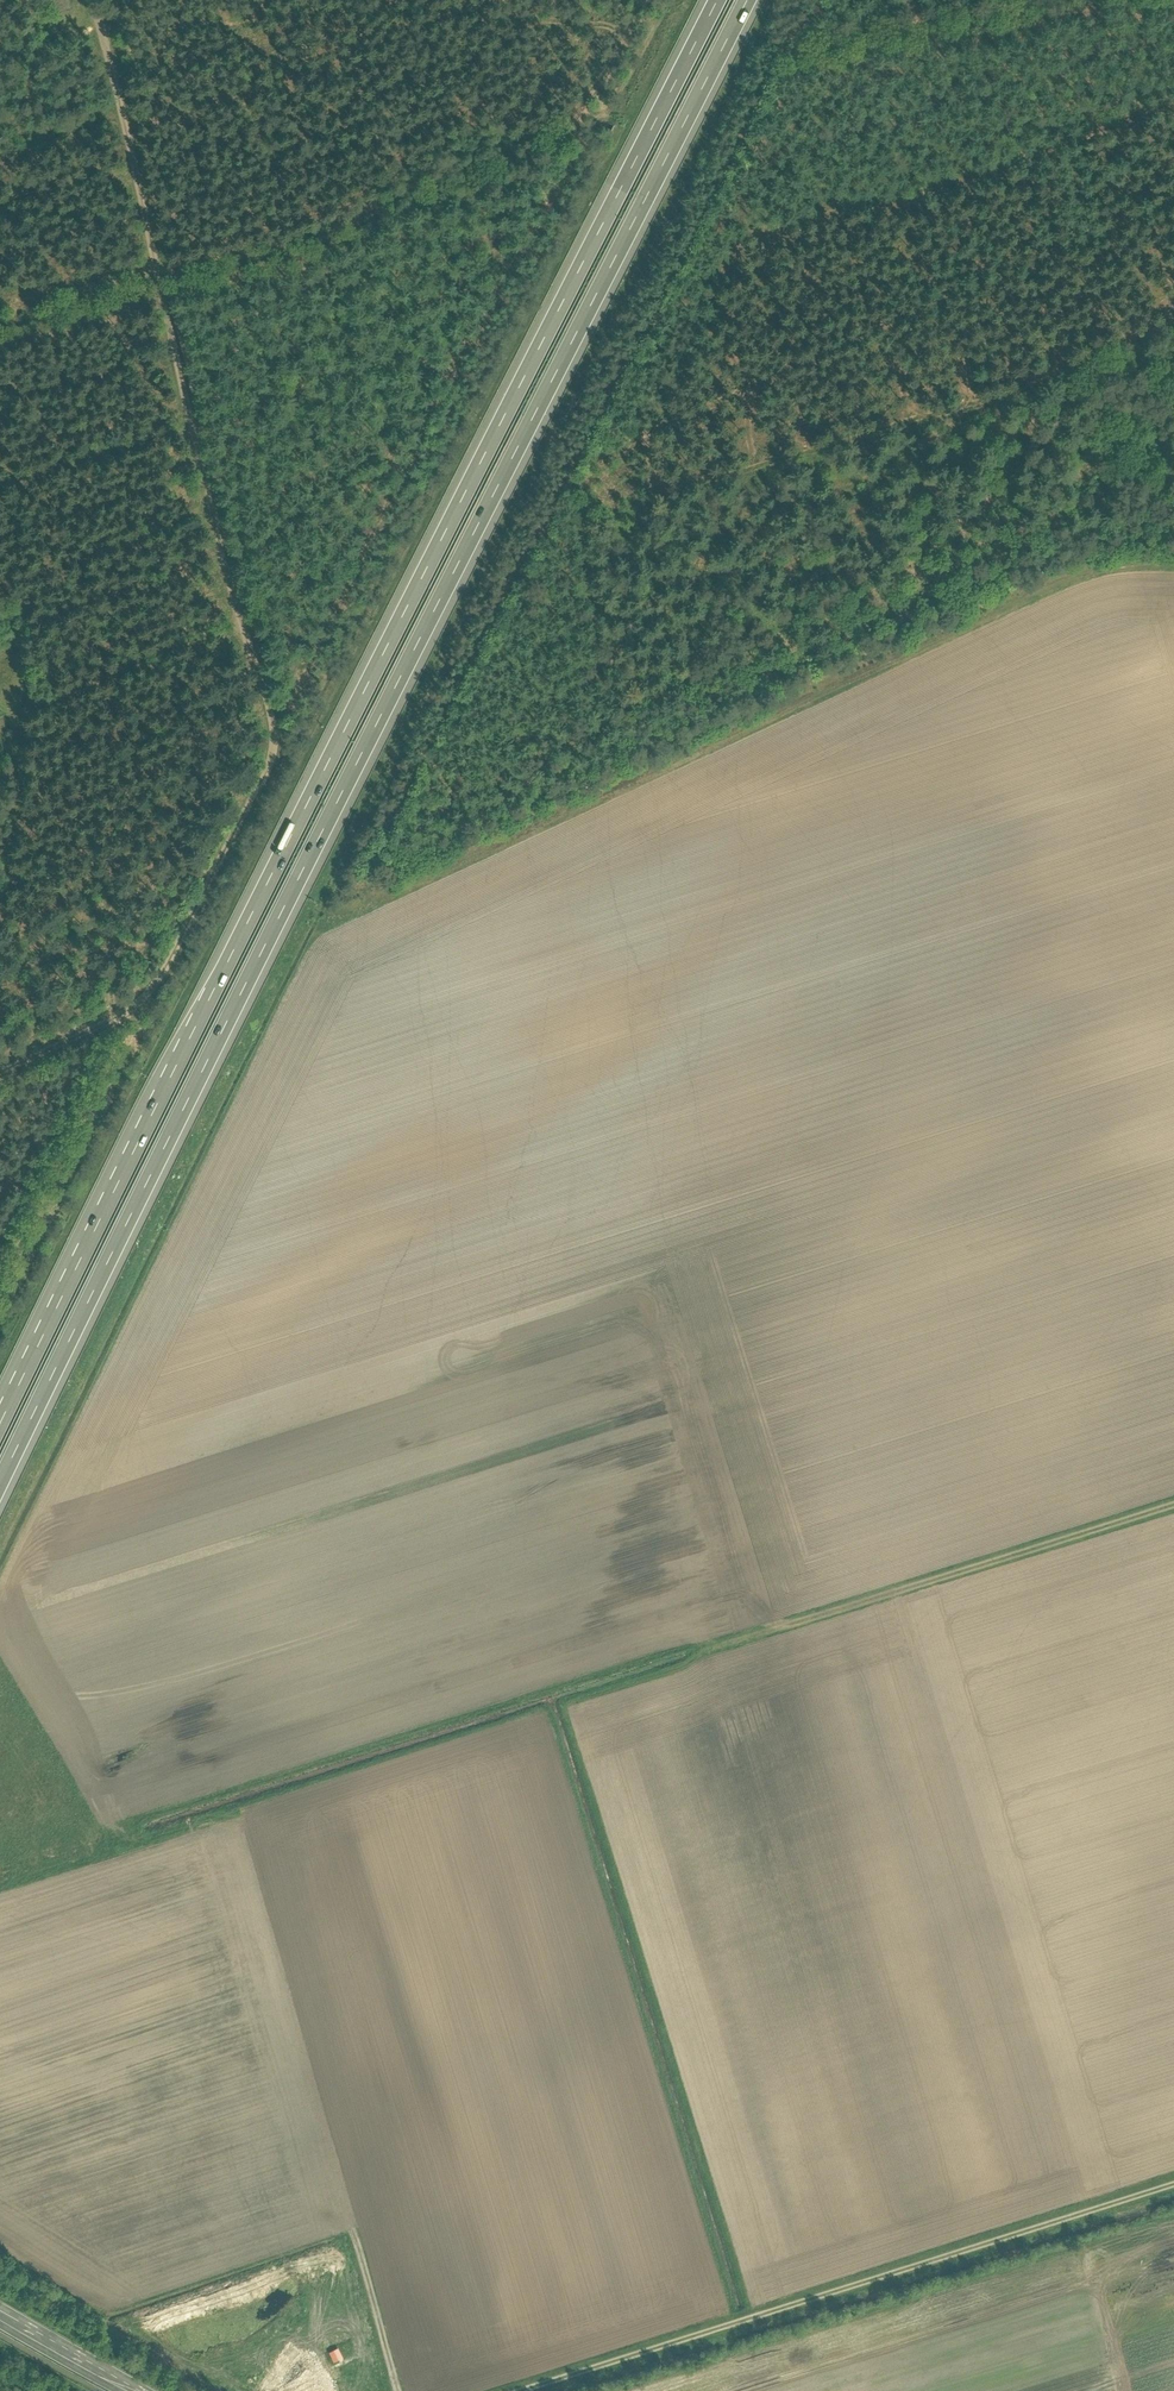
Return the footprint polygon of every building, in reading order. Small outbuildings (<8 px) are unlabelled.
[(550,304),(537,334),(543,337),(556,307),(550,304)] [(328,2352),(333,2361),(343,2357),(338,2347),(328,2352)]
